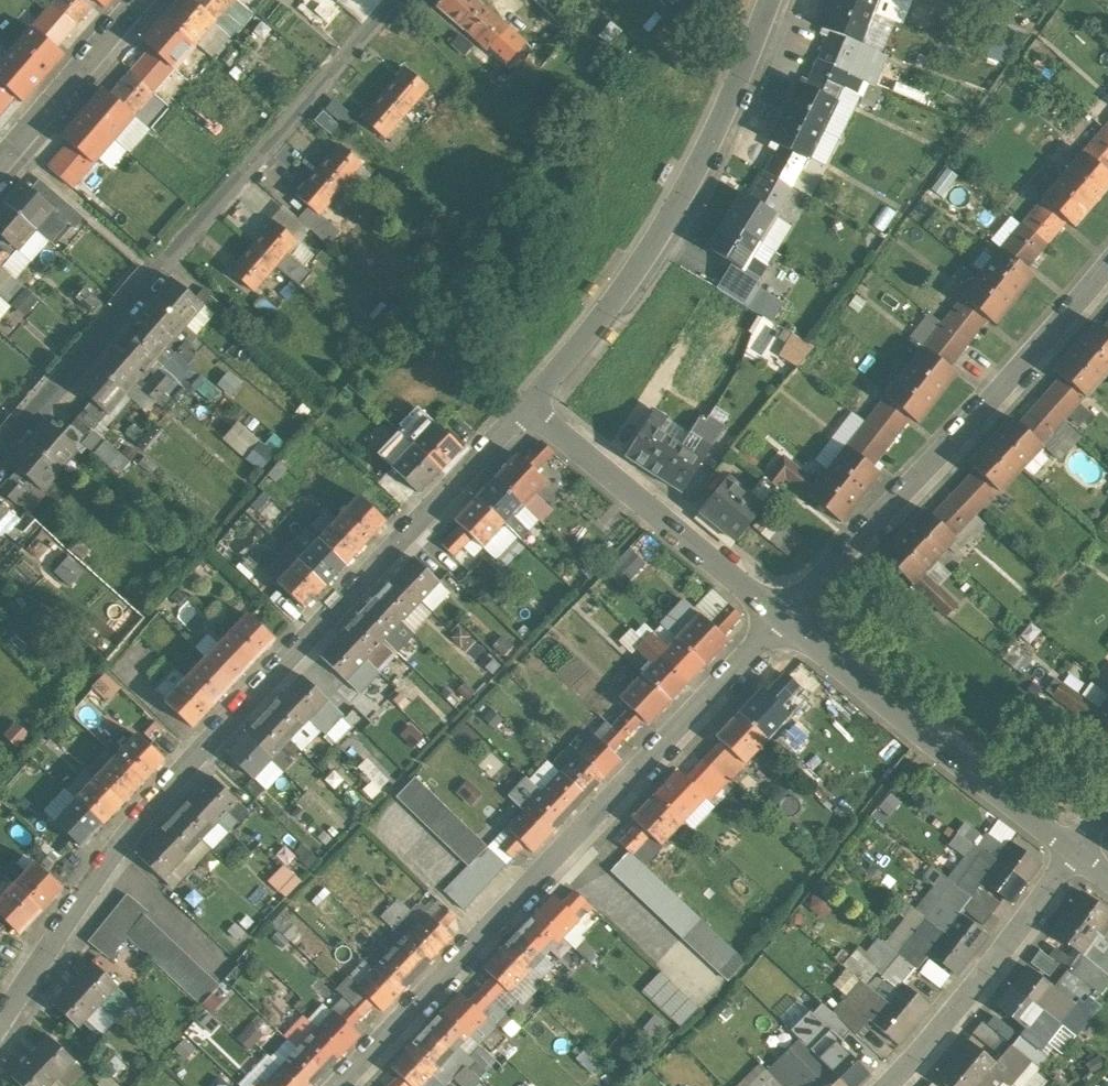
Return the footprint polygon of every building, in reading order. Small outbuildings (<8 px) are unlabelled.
[(94,0),(57,0),(53,5),(77,26),(97,3),(94,0)] [(163,19),(194,46),(216,22),(190,0),(179,0),(163,19)] [(190,0),(216,22),(234,0),(190,0)] [(345,6),(338,1),(339,0),(303,0),(298,6),(324,30),(345,6)] [(475,0),(443,0),(437,8),(462,29),(482,6),(475,0)] [(835,0),(834,0),(823,29),(830,32),(860,44),(861,44),(872,15),(835,0)] [(872,15),(902,25),(913,0),(835,0),(872,15)] [(53,5),(33,29),(57,49),(77,26),(53,5)] [(482,6),(462,29),(487,51),(507,28),(482,6)] [(194,46),(163,19),(142,43),(148,49),(174,70),(194,46)] [(57,49),(33,29),(12,53),(42,79),(63,54),(57,49)] [(860,44),(830,32),(818,60),(847,73),(860,44)] [(148,49),(129,72),(154,93),(174,70),(148,49)] [(12,53),(0,67),(0,84),(15,98),(22,103),(42,79),(12,53)] [(847,73),(818,60),(805,88),(834,102),(842,85),(847,73)] [(428,89),(405,69),(383,94),(406,114),(428,89)] [(129,72),(108,95),(134,117),(154,93),(129,72)] [(858,78),(847,73),(842,85),(853,90),(858,78)] [(0,84),(0,116),(15,98),(0,84)] [(875,85),(869,84),(860,103),(874,108),(883,88),(875,85)] [(805,88),(798,85),(784,113),(821,131),(835,103),(834,102),(805,88)] [(108,95),(102,90),(82,113),(114,140),(134,117),(108,95)] [(406,114),(383,94),(361,119),(384,139),(406,114)] [(425,110),(415,121),(422,128),(432,116),(425,110)] [(82,113),(61,137),(68,143),(93,164),(114,140),(82,113)] [(821,131),(784,113),(771,141),(779,146),(806,159),(807,160),(821,131)] [(1103,129),(1082,153),(1106,174),(1107,172),(1107,134),(1103,129)] [(68,143),(46,166),(72,188),(93,164),(68,143)] [(362,165),(339,145),(317,170),(340,190),(361,167),(362,165)] [(806,159),(779,146),(764,173),(790,187),(806,159)] [(1082,153),(1062,177),(1093,204),(1107,186),(1107,175),(1106,174),(1082,153)] [(361,167),(340,190),(349,198),(361,184),(369,174),(361,167)] [(340,190),(317,170),(296,195),(309,207),(319,215),(320,215),(340,190)] [(790,187),(764,173),(749,200),(775,216),(790,187)] [(1062,177),(1042,201),(1066,222),(1073,228),(1093,204),(1062,177)] [(53,209),(23,182),(5,203),(35,230),(53,209)] [(361,184),(349,198),(356,205),(369,190),(361,184)] [(749,200),(741,194),(724,221),(759,243),(776,216),(775,216),(749,200)] [(1042,201),(1021,225),(1045,245),(1066,222),(1042,201)] [(5,203),(0,209),(0,235),(2,237),(17,251),(35,230),(5,203)] [(319,215),(309,207),(298,219),(328,245),(339,231),(320,215),(319,215)] [(819,216),(806,208),(800,218),(814,226),(819,216)] [(57,212),(53,217),(57,221),(61,216),(57,212)] [(74,227),(61,216),(57,221),(53,226),(66,237),(74,227)] [(273,221),(252,246),(275,266),(296,241),(273,221)] [(759,243),(724,221),(708,248),(733,264),(743,270),(751,257),(759,243)] [(1021,225),(1000,250),(1025,269),(1045,245),(1021,225)] [(2,237),(0,239),(0,265),(3,268),(17,251),(2,237)] [(275,266),(252,246),(230,272),(253,291),(275,266)] [(1025,269),(1000,250),(981,274),(1013,300),(1032,275),(1025,269)] [(766,267),(751,257),(743,270),(759,280),(766,267)] [(310,275),(294,260),(283,273),(291,280),(299,287),(310,275)] [(743,305),(759,280),(743,270),(733,264),(717,290),(743,305)] [(1013,300),(981,274),(961,299),(986,319),(994,325),(1013,300)] [(194,298),(172,279),(154,299),(184,326),(202,305),(194,298)] [(291,280),(280,293),(286,300),(299,287),(291,280)] [(223,305),(203,288),(194,298),(202,305),(214,315),(223,305)] [(277,310),(261,297),(254,306),(270,318),(277,310)] [(184,326),(154,299),(136,320),(145,327),(166,346),(184,326)] [(961,299),(942,324),(967,344),(986,319),(961,299)] [(802,344),(760,318),(751,334),(775,347),(781,339),(794,350),(802,344)] [(1095,323),(1075,347),(1106,374),(1107,372),(1107,334),(1103,330),(1095,323)] [(942,324),(923,348),(948,368),(967,344),(942,324)] [(145,327),(122,355),(143,373),(166,346),(145,327)] [(775,347),(766,359),(779,370),(794,350),(781,339),(775,347)] [(179,349),(175,353),(188,365),(198,353),(185,342),(179,349)] [(179,349),(174,345),(170,349),(175,353),(179,349)] [(122,355),(113,347),(95,367),(125,393),(143,373),(122,355)] [(1106,374),(1075,347),(1054,371),(1061,377),(1084,397),(1085,398),(1106,374)] [(923,348),(904,373),(936,399),(955,374),(948,368),(923,348)] [(125,393),(95,367),(77,388),(93,401),(101,408),(107,414),(125,393)] [(154,377),(151,380),(164,392),(172,383),(159,371),(154,377)] [(936,399),(904,373),(885,398),(909,418),(917,424),(936,399)] [(1061,377),(1040,401),(1062,421),(1084,397),(1061,377)] [(164,392),(151,380),(147,385),(143,390),(156,402),(164,392)] [(909,418),(885,398),(865,423),(890,443),(909,418)] [(93,401),(78,419),(92,432),(99,423),(93,417),(101,408),(93,401)] [(1040,401),(1018,425),(1040,446),(1062,421),(1040,401)] [(261,469),(285,443),(247,409),(224,436),(261,469)] [(1018,425),(1012,418),(990,441),(1020,469),(1041,447),(1040,446),(1018,425)] [(92,432),(78,419),(63,436),(71,443),(78,434),(85,440),(92,432)] [(707,419),(704,425),(698,422),(690,433),(712,447),(723,430),(707,419)] [(63,436),(48,422),(29,444),(58,470),(77,449),(71,443),(63,436)] [(865,423),(846,447),(871,467),(890,443),(865,423)] [(461,450),(433,424),(412,446),(440,472),(461,450)] [(627,454),(625,457),(646,470),(667,438),(645,424),(627,454)] [(139,441),(147,450),(165,433),(158,425),(139,441)] [(659,479),(659,480),(681,494),(713,447),(712,447),(690,433),(681,447),(659,479)] [(667,438),(646,470),(659,479),(681,447),(667,438)] [(990,441),(968,464),(975,471),(997,491),(998,492),(1020,469),(990,441)] [(540,442),(522,461),(534,473),(552,454),(540,442)] [(58,470),(29,444),(11,464),(18,470),(33,483),(41,491),(58,470)] [(412,446),(391,468),(419,494),(440,472),(412,446)] [(846,447),(827,472),(859,498),(879,473),(871,467),(846,447)] [(516,456),(494,479),(522,507),(544,483),(534,473),(522,461),(516,456)] [(783,457),(765,479),(776,488),(785,478),(808,496),(817,484),(783,457)] [(33,483),(18,470),(0,491),(15,504),(33,483)] [(975,471),(953,494),(975,514),(997,491),(975,471)] [(859,498),(827,472),(817,484),(808,496),(808,497),(840,523),(859,498)] [(764,478),(747,496),(762,508),(778,489),(776,488),(765,479),(764,478)] [(522,507),(494,479),(477,498),(505,525),(512,517),(522,507)] [(726,479),(699,512),(734,541),(762,508),(747,496),(726,479)] [(953,494),(931,517),(953,537),(975,514),(953,494)] [(358,497),(337,519),(365,545),(376,533),(379,537),(388,528),(384,524),(385,523),(358,497)] [(477,498),(454,521),(472,538),(482,548),(505,525),(477,498)] [(10,510),(0,502),(0,521),(10,510)] [(931,517),(924,510),(903,533),(933,561),(954,539),(953,537),(931,517)] [(774,518),(767,512),(753,526),(761,533),(774,518)] [(777,516),(762,534),(769,541),(785,522),(777,516)] [(528,531),(512,517),(505,525),(520,540),(520,539),(528,531)] [(337,519),(317,540),(345,566),(365,545),(337,519)] [(785,524),(770,541),(778,548),(793,530),(785,524)] [(460,526),(441,545),(453,557),(472,538),(460,526)] [(534,537),(528,531),(520,539),(526,545),(534,537)] [(793,531),(779,549),(788,556),(802,539),(793,531)] [(933,561),(903,533),(881,556),(911,584),(922,573),(933,561)] [(317,540),(297,562),(325,587),(345,566),(317,540)] [(630,581),(646,560),(631,550),(616,571),(630,581)] [(72,585),(85,569),(68,556),(56,572),(72,585)] [(413,559),(394,579),(419,603),(420,602),(438,583),(413,559)] [(325,587),(297,562),(276,584),(304,609),(325,587)] [(956,605),(922,573),(911,584),(946,617),(956,605)] [(394,579),(375,598),(401,622),(419,603),(394,579)] [(438,583),(420,602),(431,611),(448,593),(438,583)] [(401,622),(375,598),(357,617),(383,642),(401,622)] [(728,605),(709,625),(722,637),(740,617),(728,605)] [(698,615),(675,639),(678,641),(678,640),(704,665),(727,642),(722,637),(709,625),(698,615)] [(246,616),(225,638),(253,663),(274,641),(246,616)] [(383,642),(357,617),(339,637),(365,661),(366,660),(383,642)] [(668,651),(651,634),(644,642),(661,659),(668,651)] [(365,661),(339,637),(320,657),(346,681),(365,661)] [(253,663),(225,638),(205,659),(233,684),(253,663)] [(504,639),(495,649),(503,656),(512,646),(504,639)] [(704,665),(678,640),(678,641),(668,651),(661,659),(687,683),(704,665)] [(661,659),(644,642),(636,649),(654,666),(661,659)] [(430,651),(418,663),(426,672),(438,660),(430,651)] [(205,659),(185,680),(213,706),(233,684),(205,659)] [(645,676),(644,677),(670,702),(687,683),(661,659),(654,666),(645,676)] [(365,661),(346,681),(358,693),(378,672),(375,669),(366,660),(365,661)] [(174,669),(154,690),(166,701),(185,680),(174,669)] [(670,702),(644,677),(645,676),(643,674),(619,698),(630,708),(642,720),(648,725),(670,702)] [(327,701),(301,676),(282,696),(308,720),(309,719),(327,701)] [(397,676),(390,682),(397,690),(404,683),(397,676)] [(784,676),(766,695),(778,707),(792,692),(797,688),(784,676)] [(213,706),(185,680),(166,701),(165,702),(192,728),(213,706)] [(1099,711),(1061,683),(1052,696),(1090,723),(1099,711)] [(766,695),(761,690),(738,713),(767,740),(789,717),(778,707),(766,695)] [(803,702),(792,692),(778,707),(789,717),(803,702)] [(308,720),(282,696),(264,715),(290,740),(308,720)] [(1090,724),(1107,737),(1107,699),(1099,711),(1090,723),(1090,724)] [(327,701),(309,719),(323,733),(341,714),(327,701)] [(630,708),(611,727),(612,729),(623,739),(642,720),(630,708)] [(767,740),(738,713),(716,737),(733,753),(744,764),(767,740)] [(290,740),(264,715),(246,735),(272,759),(289,740),(290,740)] [(16,723),(4,736),(16,748),(28,734),(16,723)] [(606,723),(594,736),(600,742),(612,729),(611,727),(606,723)] [(623,739),(612,729),(600,742),(611,752),(623,739)] [(163,761),(136,735),(115,757),(143,783),(163,761)] [(272,759),(246,735),(227,755),(253,779),(253,778),(270,761),(272,759)] [(600,742),(594,736),(578,754),(603,778),(620,761),(611,752),(600,742)] [(272,759),(270,761),(281,771),(292,759),(288,755),(296,747),(289,740),(272,759)] [(721,742),(703,761),(715,772),(716,772),(733,753),(721,742)] [(733,753),(716,772),(727,782),(744,764),(733,753)] [(578,754),(559,773),(585,797),(603,778),(578,754)] [(115,757),(95,778),(123,804),(143,783),(115,757)] [(365,788),(374,797),(391,778),(368,758),(359,768),(372,780),(365,788)] [(270,761),(253,778),(265,789),(281,771),(270,761)] [(703,761),(685,780),(697,792),(715,772),(703,761)] [(922,768),(913,762),(899,779),(907,786),(922,768)] [(685,780),(676,772),(654,795),(682,822),(704,799),(697,792),(685,780)] [(585,797),(559,773),(541,792),(567,816),(585,797)] [(211,777),(192,798),(218,822),(237,802),(211,777)] [(95,778),(75,800),(102,825),(123,804),(95,778)] [(414,778),(397,797),(406,806),(423,787),(414,778)] [(476,791),(466,782),(457,792),(467,801),(476,791)] [(423,787),(406,806),(415,814),(432,796),(423,787)] [(567,816),(541,792),(523,811),(549,836),(567,816)] [(654,795),(632,819),(637,824),(649,836),(660,846),(682,822),(654,795)] [(432,796),(415,814),(423,822),(441,804),(432,796)] [(218,822),(192,798),(174,817),(200,841),(218,822)] [(102,825),(75,800),(54,822),(81,848),(102,825)] [(441,804),(423,822),(433,831),(450,813),(441,804)] [(549,836),(523,811),(507,829),(512,834),(524,845),(532,853),(549,836)] [(459,822),(450,813),(433,831),(442,840),(459,822)] [(200,841),(174,817),(156,836),(182,860),(200,841)] [(459,822),(442,840),(451,849),(468,830),(459,822)] [(649,836),(637,824),(619,843),(628,852),(631,855),(649,836)] [(511,858),(500,847),(512,834),(507,829),(488,849),(504,865),(511,858)] [(468,830),(451,849),(459,857),(477,838),(468,830)] [(972,843),(957,832),(948,844),(963,855),(972,843)] [(512,834),(500,847),(511,858),(524,845),(512,834)] [(182,860),(156,836),(137,856),(163,880),(182,860)] [(477,838),(459,857),(469,866),(478,857),(486,847),(477,838)] [(1005,847),(992,838),(983,851),(995,860),(1005,847)] [(1041,864),(1009,841),(1005,847),(995,860),(1027,884),(1041,864)] [(963,855),(946,878),(952,883),(957,887),(983,851),(972,843),(963,855)] [(488,849),(486,847),(478,857),(496,874),(504,865),(488,849)] [(995,860),(983,851),(957,887),(969,897),(977,886),(981,881),(981,880),(995,860)] [(628,852),(611,871),(620,879),(637,861),(631,855),(628,852)] [(496,874),(478,857),(469,865),(487,883),(496,874)] [(1027,884),(995,860),(981,880),(981,881),(1012,903),(1027,884)] [(637,861),(620,879),(629,887),(646,869),(637,861)] [(34,863),(14,885),(41,911),(62,889),(34,863)] [(487,883),(469,865),(469,866),(461,874),(479,892),(487,883)] [(943,876),(931,866),(923,876),(935,886),(943,876)] [(646,869),(629,887),(637,896),(655,877),(646,869)] [(479,892),(461,874),(453,883),(471,900),(479,892)] [(935,886),(916,911),(925,919),(952,883),(946,878),(943,876),(935,886)] [(655,877),(637,896),(646,904),(664,886),(655,877)] [(453,883),(444,892),(462,909),(471,900),(453,883)] [(957,887),(952,883),(925,919),(942,932),(956,913),(957,913),(961,908),(969,897),(957,887)] [(14,885),(0,900),(0,914),(20,933),(41,911),(14,885)] [(664,886),(646,904),(655,912),(672,894),(664,886)] [(999,903),(977,886),(969,897),(991,914),(999,903)] [(574,891),(561,904),(573,915),(585,902),(574,891)] [(429,892),(400,922),(410,931),(426,914),(438,901),(429,892)] [(1080,893),(1066,913),(1097,936),(1107,922),(1107,920),(1107,913),(1080,893)] [(672,894),(655,912),(664,921),(681,902),(672,894)] [(147,911),(127,895),(119,905),(139,921),(143,916),(147,911)] [(561,904),(553,896),(536,913),(562,938),(578,921),(578,920),(573,915),(561,904)] [(969,897),(961,908),(982,924),(991,914),(969,897)] [(397,899),(387,909),(398,920),(409,910),(397,899)] [(438,901),(426,914),(432,919),(444,906),(438,901)] [(585,902),(573,915),(578,920),(585,913),(587,914),(592,908),(585,902)] [(681,902),(664,921),(672,929),(690,911),(681,902)] [(139,921),(119,905),(112,914),(131,930),(139,921)] [(455,917),(444,906),(432,919),(443,930),(455,917)] [(250,907),(236,922),(245,931),(260,916),(250,907)] [(398,920),(387,909),(380,917),(393,930),(400,922),(398,920)] [(690,911),(672,929),(681,937),(699,919),(690,911)] [(562,938),(536,913),(518,933),(544,957),(562,938)] [(956,913),(942,932),(972,956),(987,937),(957,913),(956,913)] [(1097,936),(1066,913),(1052,933),(1077,952),(1083,956),(1088,949),(1097,936)] [(131,930),(112,914),(104,923),(124,939),(127,936),(131,930)] [(432,919),(426,914),(410,931),(435,956),(452,938),(443,930),(432,919)] [(131,930),(127,936),(137,945),(154,927),(143,916),(139,921),(131,930)] [(699,919),(681,937),(690,946),(708,927),(699,919)] [(578,921),(562,938),(570,945),(574,949),(582,941),(579,938),(586,929),(578,921)] [(393,930),(382,941),(391,950),(410,931),(400,922),(393,930)] [(1107,922),(1097,936),(1107,944),(1107,923),(1107,922)] [(124,939),(104,923),(96,933),(116,948),(124,939)] [(154,927),(137,945),(146,954),(163,935),(154,927)] [(708,927),(690,946),(699,954),(716,936),(708,927)] [(435,956),(410,931),(391,950),(417,975),(435,956)] [(972,956),(942,932),(927,951),(956,974),(972,956)] [(116,948),(96,933),(88,942),(108,958),(116,948)] [(544,957),(518,933),(500,952),(526,976),(544,957)] [(163,935),(146,954),(155,962),(172,943),(163,935)] [(716,936),(699,954),(708,962),(725,944),(716,936)] [(1097,936),(1088,949),(1100,958),(1107,947),(1107,944),(1097,936)] [(562,938),(544,957),(552,965),(570,945),(562,938)] [(856,978),(860,981),(885,1002),(895,990),(880,976),(897,955),(878,939),(866,954),(874,961),(856,978)] [(594,952),(582,941),(574,949),(576,951),(586,960),(594,952)] [(172,943),(155,962),(164,971),(182,952),(172,943)] [(725,944),(708,962),(717,971),(734,952),(725,944)] [(1088,949),(1083,956),(1077,952),(1069,962),(1071,963),(1065,971),(1091,991),(1095,993),(1107,975),(1107,947),(1100,958),(1088,949)] [(391,950),(373,970),(399,994),(417,975),(391,950)] [(586,960),(576,951),(569,958),(580,969),(588,961),(586,960)] [(182,952),(164,971),(174,979),(191,961),(182,952)] [(526,976),(500,952),(483,969),(492,977),(503,988),(509,993),(526,976)] [(604,961),(594,952),(586,960),(588,961),(596,969),(604,961)] [(734,952),(717,971),(728,981),(744,962),(734,952)] [(920,971),(942,986),(952,973),(930,957),(920,971)] [(191,961),(174,979),(183,988),(200,969),(191,961)] [(91,963),(72,983),(98,1007),(116,988),(116,987),(91,963)] [(1052,989),(1025,967),(1010,987),(1040,1011),(1058,1025),(1073,1005),(1052,989)] [(200,969),(183,988),(191,996),(209,977),(200,969)] [(373,970),(357,987),(374,1003),(383,1011),(399,994),(373,970)] [(1065,971),(1052,989),(1073,1005),(1076,1001),(1081,1004),(1091,991),(1065,971)] [(670,982),(661,972),(642,992),(652,1001),(670,982)] [(209,977),(191,996),(201,1005),(218,986),(209,977)] [(492,977),(480,990),(491,1001),(503,988),(492,977)] [(860,981),(844,999),(869,1021),(885,1002),(860,981)] [(680,991),(670,982),(652,1001),(661,1010),(680,991)] [(98,1007),(72,983),(53,1003),(79,1027),(83,1023),(98,1007)] [(929,1008),(900,984),(895,990),(885,1002),(914,1026),(929,1008)] [(1040,1011),(1010,987),(995,1006),(1026,1030),(1040,1011)] [(116,988),(98,1007),(108,1017),(116,1025),(125,1016),(122,1013),(132,1003),(116,988)] [(335,990),(307,1021),(316,1029),(333,1012),(340,1005),(331,997),(336,991),(335,990)] [(480,990),(468,1002),(480,1013),(491,1001),(480,990)] [(350,1005),(336,991),(331,997),(340,1005),(333,1012),(339,1017),(350,1005)] [(690,1000),(680,991),(661,1010),(671,1020),(690,1000)] [(362,992),(350,1005),(362,1016),(374,1003),(362,992)] [(468,1002),(460,994),(443,1011),(469,1036),(485,1019),(480,1013),(468,1002)] [(856,1036),(869,1021),(844,999),(831,1013),(856,1036)] [(699,1010),(690,1000),(671,1020),(681,1029),(699,1010)] [(485,1019),(469,1036),(477,1044),(478,1044),(505,1014),(491,1001),(480,1013),(485,1019)] [(914,1026),(885,1002),(869,1021),(898,1045),(914,1026)] [(362,1016),(350,1005),(339,1017),(350,1028),(362,1016)] [(98,1007),(83,1023),(93,1033),(95,1030),(108,1017),(98,1007)] [(469,1036),(443,1011),(425,1031),(451,1055),(469,1036)] [(1040,1011),(1026,1030),(1020,1036),(1040,1051),(1045,1043),(1059,1055),(1074,1035),(1058,1025),(1040,1011)] [(339,1017),(333,1012),(317,1029),(342,1054),(359,1036),(350,1028),(339,1017)] [(116,1025),(108,1017),(95,1030),(126,1061),(140,1047),(116,1025)] [(307,1021),(288,1040),(298,1049),(299,1048),(316,1029),(307,1021)] [(973,1034),(1002,1057),(1011,1047),(981,1023),(973,1034)] [(316,1029),(299,1048),(324,1073),(342,1054),(317,1029),(316,1029)] [(451,1055),(425,1031),(407,1050),(432,1074),(451,1055)] [(48,1036),(30,1056),(55,1081),(56,1080),(74,1061),(48,1036)] [(469,1036),(451,1055),(468,1072),(469,1071),(475,1064),(468,1057),(479,1045),(478,1044),(477,1044),(469,1036)] [(1040,1051),(1020,1036),(1011,1047),(1037,1068),(1047,1055),(1041,1050),(1040,1051)] [(288,1040),(271,1058),(281,1067),(298,1049),(288,1040)] [(814,1077),(803,1064),(813,1055),(798,1040),(777,1063),(801,1085),(804,1085),(807,1083),(814,1077)] [(996,1064),(967,1040),(952,1058),(981,1083),(991,1071),(997,1065),(996,1064)] [(836,1053),(826,1043),(813,1055),(824,1066),(836,1053)] [(1003,1081),(1003,1082),(1008,1085),(1010,1085),(1012,1085),(1013,1085),(1024,1085),(1037,1068),(1011,1047),(1002,1057),(996,1064),(997,1065),(991,1071),(1003,1081)] [(281,1067),(300,1085),(312,1085),(324,1073),(299,1048),(298,1049),(281,1067)] [(824,1066),(844,1085),(859,1085),(869,1075),(842,1048),(836,1053),(824,1066)] [(407,1050),(390,1067),(399,1076),(410,1085),(440,1085),(442,1085),(442,1084),(432,1075),(432,1074),(407,1050)] [(239,1085),(240,1085),(256,1085),(261,1080),(265,1084),(281,1067),(271,1058),(268,1055),(239,1085)] [(432,1075),(442,1084),(442,1085),(444,1085),(452,1078),(461,1085),(474,1085),(479,1081),(469,1071),(468,1072),(451,1055),(432,1074),(432,1075)] [(813,1055),(803,1064),(814,1077),(824,1066),(813,1055)] [(30,1056),(11,1076),(21,1085),(50,1085),(55,1081),(30,1056)] [(935,1077),(947,1085),(978,1085),(981,1083),(952,1058),(935,1077)] [(777,1063),(767,1072),(773,1077),(782,1085),(801,1085),(777,1063)] [(824,1066),(814,1077),(807,1083),(810,1085),(844,1085),(824,1066)] [(281,1067),(265,1084),(264,1085),(265,1085),(300,1085),(281,1067)] [(991,1071),(981,1083),(984,1085),(999,1085),(1003,1082),(1003,1081),(991,1071)] [(389,1085),(410,1085),(399,1076),(389,1085)] [(764,1085),(782,1085),(773,1077),(764,1085)]
